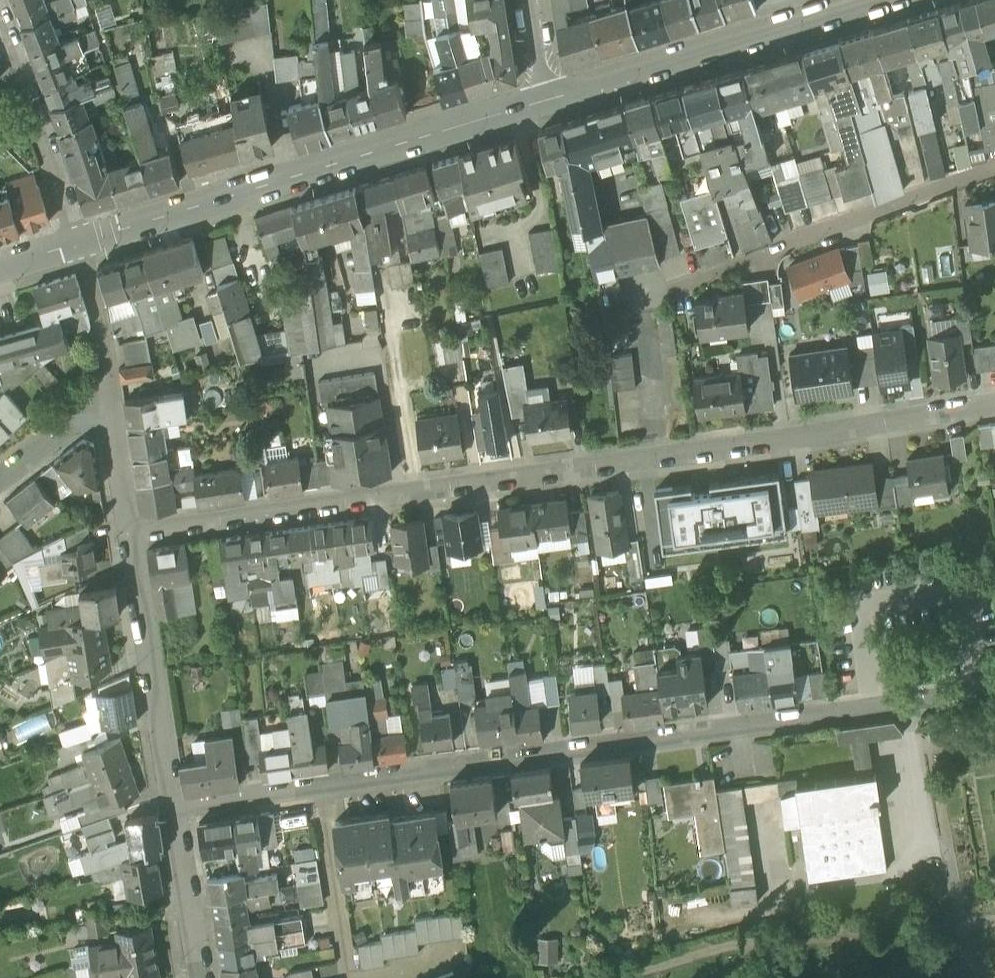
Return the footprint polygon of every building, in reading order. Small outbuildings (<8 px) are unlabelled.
[(21,27),(51,15),(46,3),(45,0),(33,0),(14,7),(21,27)] [(51,15),(74,7),(71,0),(67,0),(58,3),(57,0),(53,0),(46,3),(51,15)] [(309,5),(323,3),(327,39),(330,39),(326,0),(308,0),(309,5)] [(437,15),(446,14),(445,0),(435,0),(437,15)] [(446,14),(459,12),(458,0),(445,0),(446,14)] [(459,12),(461,27),(470,55),(480,52),(478,48),(491,44),(492,35),(490,22),(471,25),(471,23),(467,0),(458,0),(459,12)] [(480,52),(490,86),(517,78),(505,0),(467,0),(471,23),(471,25),(490,22),(492,35),(491,44),(478,48),(480,52)] [(601,53),(589,14),(578,15),(576,0),(553,0),(563,64),(601,53)] [(638,41),(627,5),(627,2),(626,0),(615,0),(617,5),(611,7),(609,1),(595,5),(597,11),(589,14),(601,53),(638,41)] [(672,31),(663,0),(642,0),(640,1),(627,5),(638,41),(672,31)] [(672,31),(699,23),(692,0),(663,0),(672,31)] [(699,23),(726,15),(721,0),(692,0),(699,23)] [(726,15),(757,5),(756,0),(721,0),(726,15)] [(969,37),(979,34),(986,32),(977,0),(971,0),(960,3),(969,35),(969,37)] [(986,32),(994,29),(994,0),(977,0),(986,32)] [(111,1),(96,6),(102,26),(117,22),(111,1)] [(215,13),(221,43),(235,39),(271,31),(268,1),(228,10),(215,13)] [(89,10),(86,2),(74,7),(77,14),(89,10)] [(404,3),(406,20),(422,18),(420,2),(404,3)] [(309,5),(313,42),(327,39),(323,3),(309,5)] [(938,10),(947,42),(969,35),(960,3),(938,10)] [(77,14),(74,7),(51,15),(55,26),(65,23),(63,19),(77,14)] [(907,19),(917,53),(930,49),(942,46),(948,44),(947,42),(938,10),(907,19)] [(461,27),(459,12),(446,14),(449,31),(461,27)] [(439,33),(449,31),(446,14),(437,15),(439,33)] [(21,27),(28,47),(58,35),(55,26),(51,15),(21,27)] [(424,34),(422,18),(406,20),(407,36),(424,34)] [(883,63),(906,57),(917,53),(907,19),(873,30),(883,63)] [(461,27),(449,31),(457,59),(470,55),(461,27)] [(839,40),(850,76),(859,107),(861,111),(877,106),(876,105),(879,103),(886,122),(899,117),(897,111),(908,108),(903,91),(892,93),(883,63),(873,30),(873,29),(839,40)] [(61,42),(66,55),(84,48),(99,42),(94,30),(61,42)] [(444,63),(457,59),(449,31),(439,33),(436,34),(444,63)] [(427,37),(436,66),(444,63),(436,34),(427,37)] [(980,40),(979,34),(969,37),(972,44),(977,64),(989,61),(983,39),(980,40)] [(28,47),(36,67),(66,55),(61,42),(58,35),(28,47)] [(950,51),(957,49),(972,44),(969,37),(969,35),(947,42),(948,44),(950,51)] [(319,99),(320,101),(334,97),(328,49),(327,39),(313,42),(315,59),(319,99)] [(814,87),(850,76),(839,40),(804,51),(814,87)] [(369,84),(369,85),(380,82),(378,75),(384,74),(380,41),(364,43),(369,84)] [(977,64),(972,44),(957,49),(963,69),(968,68),(977,64)] [(942,46),(930,49),(931,54),(943,50),(942,46)] [(66,55),(73,74),(84,70),(91,67),(84,48),(66,55)] [(328,49),(334,97),(344,94),(339,52),(339,48),(328,49)] [(934,62),(931,54),(930,49),(917,53),(926,84),(940,79),(935,64),(934,62)] [(957,49),(950,51),(951,55),(956,72),(963,69),(957,49)] [(174,50),(150,55),(154,74),(173,72),(177,71),(174,50)] [(344,94),(345,94),(359,90),(352,50),(339,52),(344,94)] [(804,51),(773,60),(785,101),(803,95),(805,95),(804,90),(814,87),(804,51)] [(396,77),(407,112),(444,101),(433,67),(429,52),(403,60),(407,72),(395,75),(396,77)] [(468,93),(490,86),(480,52),(470,55),(457,59),(468,93)] [(272,56),(275,79),(298,77),(296,61),(298,61),(297,53),(272,56)] [(926,84),(917,53),(906,57),(915,87),(923,85),(926,84)] [(36,67),(43,86),(73,74),(66,55),(36,67)] [(948,102),(957,101),(951,76),(957,74),(956,72),(951,55),(940,58),(948,102)] [(305,97),(305,103),(319,99),(315,59),(298,61),(296,61),(298,77),(300,97),(305,97)] [(468,93),(457,59),(444,63),(436,66),(433,67),(444,101),(468,93)] [(764,107),(785,101),(773,60),(743,69),(753,105),(762,102),(764,107)] [(992,70),(989,61),(977,64),(968,68),(970,76),(981,73),(992,70)] [(119,82),(125,104),(140,100),(129,62),(114,66),(119,82)] [(972,86),(971,82),(970,76),(968,68),(963,69),(956,72),(957,74),(951,76),(957,101),(974,97),(972,86)] [(726,113),(753,105),(743,69),(716,77),(725,111),(726,113)] [(73,74),(81,96),(113,85),(109,73),(91,80),(90,77),(87,78),(84,70),(73,74)] [(173,72),(154,74),(156,88),(176,85),(173,72)] [(981,73),(970,76),(971,82),(982,79),(981,73)] [(43,86),(51,107),(81,96),(73,74),(43,86)] [(848,163),(863,158),(849,110),(859,107),(850,76),(814,87),(816,91),(819,101),(822,111),(820,111),(831,150),(844,146),(848,163)] [(396,77),(380,82),(369,85),(370,86),(380,120),(407,112),(396,77)] [(693,120),(725,111),(716,77),(683,87),(693,120)] [(985,150),(994,148),(994,84),(988,85),(988,83),(972,86),(974,97),(980,126),(985,150)] [(116,94),(113,85),(81,96),(85,106),(116,94)] [(176,85),(156,88),(159,103),(166,111),(180,109),(176,85)] [(932,124),(923,85),(915,87),(909,89),(918,128),(932,124)] [(218,112),(221,126),(236,123),(232,104),(231,95),(228,86),(214,89),(218,112)] [(370,86),(359,90),(345,94),(355,128),(380,120),(370,86)] [(675,126),(693,120),(683,87),(650,97),(660,130),(675,126)] [(249,91),(231,95),(232,104),(251,99),(250,95),(249,91)] [(232,104),(236,123),(241,155),(253,152),(253,150),(269,147),(269,148),(271,148),(264,119),(268,118),(261,92),(250,95),(251,99),(232,104)] [(334,97),(320,101),(331,135),(355,128),(345,94),(344,94),(334,97)] [(51,107),(59,129),(89,117),(85,106),(81,96),(51,107)] [(634,139),(646,135),(659,131),(660,131),(660,130),(650,97),(626,104),(634,139)] [(980,126),(974,97),(957,101),(963,130),(980,126)] [(300,145),(331,135),(320,101),(319,99),(305,103),(301,104),(288,108),(300,145)] [(125,104),(142,157),(156,152),(140,100),(125,104)] [(876,105),(877,106),(882,124),(884,124),(887,137),(899,134),(902,147),(916,144),(908,108),(897,111),(899,117),(886,122),(879,103),(876,105)] [(561,124),(571,169),(589,164),(625,153),(621,143),(634,139),(626,104),(561,124)] [(740,159),(743,165),(769,157),(755,110),(753,105),(726,113),(734,138),(740,159)] [(902,191),(887,137),(884,124),(882,124),(877,106),(861,111),(859,107),(849,110),(863,158),(872,188),(875,201),(902,191)] [(693,120),(701,148),(734,138),(726,113),(725,111),(693,120)] [(218,112),(190,119),(193,132),(221,126),(218,112)] [(98,134),(104,155),(113,152),(110,142),(108,143),(98,114),(92,116),(98,134)] [(59,129),(66,146),(98,134),(92,116),(89,117),(59,129)] [(241,157),(241,155),(236,123),(221,126),(193,132),(190,119),(177,122),(189,170),(241,157)] [(675,126),(683,157),(702,151),(701,148),(693,120),(675,126)] [(569,194),(576,192),(571,169),(561,124),(539,131),(547,168),(561,164),(563,174),(559,176),(563,195),(569,194)] [(918,128),(930,178),(945,175),(933,124),(932,124),(918,128)] [(672,173),(659,131),(646,135),(652,155),(659,178),(672,173)] [(104,155),(98,134),(66,146),(75,177),(109,167),(104,155)] [(646,135),(634,139),(638,159),(652,155),(646,135)] [(702,151),(713,188),(714,191),(725,188),(744,250),(773,241),(772,239),(743,165),(740,159),(734,138),(701,148),(702,151)] [(486,148),(459,156),(465,185),(471,211),(482,207),(481,205),(514,195),(515,197),(527,193),(522,179),(519,180),(516,170),(519,169),(524,168),(515,139),(486,148)] [(954,144),(960,169),(971,165),(966,142),(954,144)] [(902,147),(908,171),(922,167),(916,144),(902,147)] [(170,148),(156,152),(142,157),(151,190),(179,181),(170,148)] [(457,188),(465,185),(459,156),(433,164),(441,193),(457,188)] [(119,200),(151,190),(142,157),(109,167),(119,200)] [(843,194),(844,196),(872,188),(863,158),(848,163),(837,166),(835,167),(841,187),(843,194)] [(602,225),(589,164),(571,169),(576,192),(584,229),(602,225)] [(836,165),(824,169),(830,190),(841,187),(835,167),(837,166),(836,165)] [(425,166),(393,176),(399,201),(401,208),(434,197),(425,166)] [(832,196),(830,190),(824,169),(823,166),(800,173),(808,203),(832,196)] [(75,177),(85,210),(119,200),(109,167),(75,177)] [(808,203),(800,173),(776,180),(785,210),(808,203)] [(10,194),(38,185),(35,174),(6,182),(7,185),(10,194)] [(384,205),(399,201),(393,176),(375,182),(356,187),(362,211),(384,205)] [(640,188),(646,210),(667,205),(661,181),(645,186),(645,187),(640,188)] [(10,194),(7,185),(0,187),(0,197),(10,194)] [(38,185),(10,194),(20,229),(49,221),(38,185)] [(319,236),(333,232),(350,227),(364,223),(365,223),(362,211),(356,187),(321,198),(291,207),(301,236),(302,241),(303,241),(319,236)] [(832,197),(843,194),(841,187),(830,190),(832,196),(832,197)] [(441,193),(447,215),(448,215),(464,210),(457,188),(441,193)] [(728,236),(714,191),(713,188),(680,198),(694,246),(714,241),(728,236)] [(569,194),(577,230),(584,229),(576,192),(569,194)] [(10,194),(0,197),(0,236),(20,229),(10,194)] [(481,205),(482,207),(515,197),(514,195),(481,205)] [(990,246),(994,245),(994,198),(966,203),(972,245),(989,243),(990,246)] [(391,250),(384,205),(362,211),(365,223),(364,223),(370,259),(384,257),(383,251),(391,250)] [(674,229),(667,205),(646,210),(647,215),(653,235),(674,229)] [(287,240),(301,236),(291,207),(255,218),(269,263),(283,259),(281,251),(287,249),(283,237),(286,236),(287,240)] [(404,220),(406,232),(417,230),(413,210),(402,212),(404,220)] [(467,222),(464,210),(448,215),(451,227),(467,222)] [(438,218),(440,231),(451,228),(451,227),(448,215),(447,215),(438,218)] [(588,249),(594,277),(618,272),(660,263),(659,258),(680,252),(674,229),(653,235),(647,215),(602,225),(606,245),(588,249)] [(351,236),(357,269),(371,267),(370,259),(364,223),(350,227),(351,236)] [(584,229),(588,249),(606,245),(602,225),(584,229)] [(336,241),(351,236),(350,227),(333,232),(336,241)] [(433,227),(417,230),(406,232),(411,260),(438,255),(433,227)] [(457,254),(451,228),(440,231),(446,256),(457,254)] [(529,232),(536,273),(559,269),(552,228),(529,232)] [(205,241),(213,269),(234,263),(225,235),(205,241)] [(332,322),(319,236),(303,241),(308,274),(310,287),(319,346),(335,344),(332,322)] [(155,285),(167,326),(180,322),(180,319),(169,284),(203,274),(192,238),(145,252),(155,285)] [(857,240),(858,245),(862,264),(873,262),(869,238),(857,240)] [(862,268),(862,264),(858,245),(846,247),(851,270),(862,268)] [(847,279),(850,285),(864,280),(863,268),(862,268),(851,270),(846,247),(838,249),(849,278),(847,279)] [(479,252),(486,287),(509,283),(502,248),(479,252)] [(789,266),(800,296),(847,279),(849,278),(838,249),(838,248),(835,249),(837,254),(833,256),(827,253),(826,252),(789,266)] [(131,292),(155,285),(145,252),(120,260),(130,293),(131,292)] [(109,299),(130,293),(120,260),(99,266),(109,299)] [(410,260),(399,262),(403,285),(415,283),(410,260)] [(391,287),(403,285),(399,262),(387,264),(391,287)] [(213,269),(218,284),(238,278),(234,263),(213,269)] [(375,289),(371,267),(357,269),(352,270),(355,292),(375,289)] [(869,273),(871,288),(885,286),(883,271),(869,273)] [(627,317),(618,272),(594,277),(604,322),(627,317)] [(46,324),(29,329),(36,353),(61,346),(69,344),(66,334),(89,328),(89,327),(89,319),(75,273),(53,280),(35,285),(46,324)] [(285,278),(287,291),(310,287),(308,274),(285,278)] [(743,289),(745,303),(771,299),(768,277),(758,278),(741,281),(742,289),(743,289)] [(233,333),(240,358),(291,351),(288,329),(286,329),(255,334),(238,278),(218,284),(219,290),(233,333)] [(769,283),(772,307),(784,305),(781,281),(769,283)] [(155,285),(131,292),(137,310),(142,325),(145,334),(168,327),(167,326),(155,285)] [(288,329),(291,351),(301,349),(319,346),(310,287),(287,291),(280,292),(286,329),(288,329)] [(375,289),(355,292),(357,304),(376,301),(375,289)] [(695,299),(700,335),(702,335),(702,330),(725,327),(726,332),(748,329),(745,303),(743,289),(742,289),(717,292),(713,297),(695,299)] [(207,294),(221,337),(233,333),(219,290),(207,294)] [(657,302),(665,350),(676,348),(670,309),(669,300),(657,302)] [(112,318),(114,333),(142,325),(137,310),(112,318)] [(959,333),(960,342),(972,340),(969,314),(955,316),(957,333),(959,333)] [(191,315),(180,319),(180,322),(167,326),(168,327),(174,348),(199,341),(191,315)] [(199,322),(205,343),(217,340),(211,318),(199,322)] [(457,322),(459,337),(473,335),(471,319),(457,322)] [(332,322),(335,344),(345,342),(342,321),(332,322)] [(901,329),(906,357),(918,355),(913,323),(900,325),(900,329),(901,329)] [(36,353),(29,329),(0,337),(0,362),(20,357),(36,353)] [(880,383),(881,389),(910,384),(906,357),(901,329),(900,329),(872,333),(876,356),(880,383)] [(928,337),(934,381),(965,377),(960,342),(959,333),(957,333),(928,337)] [(436,341),(440,364),(463,360),(459,337),(436,341)] [(122,343),(127,365),(149,361),(144,339),(122,343)] [(977,371),(994,369),(994,345),(973,348),(977,371)] [(36,353),(43,361),(61,346),(36,353)] [(795,355),(802,399),(854,391),(853,387),(849,360),(847,346),(795,355)] [(25,377),(34,369),(43,361),(36,353),(20,357),(23,370),(25,377)] [(610,356),(614,390),(636,387),(632,353),(610,356)] [(737,356),(739,373),(741,372),(746,410),(772,407),(766,359),(757,360),(756,354),(737,356)] [(802,399),(795,355),(788,356),(796,401),(802,399)] [(849,360),(853,387),(880,383),(876,356),(849,360)] [(1,377),(23,370),(20,357),(0,362),(0,374),(1,377)] [(61,383),(43,361),(34,369),(51,391),(61,383)] [(502,364),(505,381),(525,378),(522,361),(502,364)] [(120,368),(121,380),(152,375),(151,363),(120,368)] [(25,377),(23,370),(1,377),(2,382),(6,393),(25,377)] [(319,380),(323,405),(330,404),(330,403),(377,395),(377,396),(379,396),(375,372),(319,380)] [(746,412),(746,410),(741,372),(739,373),(692,379),(698,418),(746,412)] [(478,380),(480,392),(495,389),(496,389),(494,377),(478,380)] [(529,405),(525,378),(505,381),(512,416),(526,414),(525,406),(529,405)] [(453,386),(457,402),(469,399),(464,383),(453,386)] [(483,412),(489,447),(506,445),(506,443),(508,440),(506,428),(503,426),(503,425),(502,425),(499,409),(498,409),(495,389),(480,392),(483,412)] [(184,392),(188,416),(193,415),(189,391),(184,392)] [(184,392),(159,396),(162,419),(162,420),(188,416),(184,392)] [(25,416),(6,393),(0,398),(0,437),(25,416)] [(125,400),(128,424),(162,419),(159,396),(158,395),(125,400)] [(331,418),(332,430),(382,423),(377,396),(377,395),(330,403),(330,404),(332,417),(331,418)] [(526,414),(531,441),(570,434),(564,399),(529,405),(525,406),(526,414)] [(472,414),(478,449),(489,447),(483,412),(472,414)] [(417,425),(458,419),(457,414),(416,420),(417,425)] [(128,424),(133,455),(167,450),(162,420),(162,419),(128,424)] [(417,425),(423,460),(463,454),(458,419),(417,425)] [(383,423),(382,423),(332,430),(327,431),(327,432),(327,433),(333,432),(334,443),(329,444),(329,445),(335,445),(337,457),(331,458),(334,481),(334,482),(391,473),(383,423)] [(981,447),(993,445),(992,441),(994,440),(994,423),(989,424),(983,425),(977,426),(981,447)] [(327,433),(327,432),(325,433),(324,435),(326,444),(329,444),(334,443),(333,432),(327,433)] [(952,438),(955,461),(966,459),(963,437),(952,438)] [(74,486),(79,487),(100,485),(93,442),(83,439),(54,461),(68,479),(74,486)] [(264,447),(266,461),(288,458),(286,444),(264,447)] [(326,448),(328,458),(331,458),(337,457),(335,445),(329,445),(327,446),(326,448)] [(133,455),(138,485),(171,480),(170,470),(167,450),(133,455)] [(932,490),(933,493),(948,491),(943,455),(922,458),(923,460),(907,463),(909,476),(911,493),(932,490)] [(299,457),(288,458),(266,461),(267,465),(271,494),(303,490),(303,488),(300,463),(299,457)] [(318,459),(321,483),(334,481),(331,458),(328,458),(318,459)] [(42,471),(55,489),(68,479),(54,461),(42,471)] [(300,463),(303,488),(319,485),(316,461),(300,463)] [(811,479),(816,510),(818,510),(818,508),(845,504),(845,506),(875,502),(876,502),(873,481),(871,465),(811,473),(811,479)] [(170,470),(171,480),(181,478),(194,476),(194,475),(196,474),(195,466),(170,470)] [(194,475),(194,476),(196,488),(197,496),(199,505),(244,498),(239,468),(196,474),(194,475)] [(711,491),(692,493),(691,485),(654,490),(662,550),(699,545),(698,537),(716,534),(717,542),(787,533),(779,474),(709,483),(711,491)] [(8,496),(27,522),(54,502),(35,476),(8,496)] [(183,490),(196,488),(194,476),(181,478),(183,489),(183,490)] [(909,476),(893,478),(897,506),(913,504),(912,496),(911,493),(909,476)] [(173,490),(183,489),(181,478),(171,480),(173,490)] [(876,509),(897,506),(893,478),(873,481),(876,502),(875,502),(876,509)] [(811,479),(794,481),(798,507),(800,525),(818,523),(816,510),(811,479)] [(175,508),(173,490),(171,480),(138,485),(142,513),(175,508)] [(592,495),(598,547),(624,544),(627,543),(626,541),(620,492),(592,495)] [(182,498),(183,507),(199,505),(197,496),(182,498)] [(568,498),(532,504),(537,537),(570,533),(574,532),(571,512),(568,498)] [(538,542),(537,537),(532,504),(500,509),(503,528),(505,547),(512,546),(538,542)] [(800,525),(798,507),(788,509),(791,530),(801,528),(800,525)] [(570,533),(572,543),(589,540),(585,510),(571,512),(574,532),(570,533)] [(450,541),(451,549),(481,545),(477,512),(447,516),(447,517),(450,541)] [(434,519),(437,542),(450,541),(447,517),(434,519)] [(349,521),(352,552),(370,549),(374,549),(369,519),(349,521)] [(408,562),(409,569),(427,566),(429,566),(426,545),(423,519),(391,523),(397,564),(408,562)] [(333,554),(352,552),(349,521),(329,524),(333,554)] [(64,535),(66,548),(78,546),(77,540),(90,538),(88,523),(82,526),(64,535)] [(0,536),(0,543),(14,561),(35,550),(16,524),(0,536)] [(314,557),(333,554),(329,524),(310,527),(314,557)] [(313,557),(314,557),(310,527),(288,530),(291,560),(303,558),(313,557)] [(494,563),(514,560),(512,546),(505,547),(503,528),(489,530),(494,563)] [(280,562),(291,560),(288,530),(266,533),(270,563),(280,562)] [(249,566),(258,565),(270,563),(266,533),(245,536),(249,566)] [(220,539),(225,570),(240,567),(247,567),(242,536),(220,539)] [(39,562),(41,580),(66,576),(66,570),(83,568),(83,565),(96,563),(92,538),(90,538),(77,540),(78,546),(66,548),(61,549),(62,558),(39,562)] [(217,596),(228,594),(226,581),(225,570),(220,539),(210,541),(217,596)] [(625,549),(629,582),(644,579),(638,540),(626,541),(627,543),(624,544),(625,549)] [(14,561),(0,543),(0,564),(4,569),(14,561)] [(427,566),(428,571),(441,569),(437,543),(426,545),(429,566),(427,566)] [(148,549),(154,584),(172,581),(190,579),(185,544),(148,549)] [(599,553),(625,549),(624,544),(598,547),(599,553)] [(352,552),(354,563),(372,561),(370,549),(352,552)] [(352,552),(333,554),(334,566),(340,566),(349,565),(354,563),(352,552)] [(314,557),(313,557),(314,570),(306,570),(307,573),(308,583),(333,579),(341,578),(340,566),(334,566),(333,554),(314,557)] [(305,571),(306,570),(314,570),(313,557),(303,558),(305,571)] [(373,578),(375,590),(390,588),(386,559),(375,560),(378,577),(373,578)] [(297,607),(291,560),(280,562),(282,574),(289,573),(294,607),(297,607)] [(374,573),(372,561),(354,563),(349,565),(351,576),(354,576),(364,574),(374,573)] [(282,574),(280,562),(270,563),(271,575),(273,588),(276,609),(277,609),(277,606),(292,604),(292,607),(294,607),(289,573),(282,574)] [(271,575),(270,563),(258,565),(260,577),(271,575)] [(340,566),(341,578),(333,579),(335,587),(354,584),(354,576),(351,576),(349,565),(340,566)] [(242,579),(240,567),(225,570),(226,581),(242,579)] [(646,588),(673,584),(671,573),(645,577),(646,588)] [(354,576),(354,584),(365,582),(364,574),(354,576)] [(250,578),(251,591),(267,589),(273,588),(271,575),(260,577),(250,578)] [(228,594),(251,591),(250,578),(242,579),(226,581),(228,594)] [(174,596),(172,581),(154,584),(156,599),(174,596)] [(47,607),(49,623),(104,615),(104,616),(120,613),(115,584),(80,590),(82,601),(47,607)] [(535,605),(544,604),(542,584),(533,585),(535,605)] [(268,596),(267,589),(251,591),(252,598),(268,596)] [(156,599),(159,616),(177,614),(174,596),(156,599)] [(41,625),(46,658),(67,649),(108,642),(107,638),(104,616),(104,615),(49,623),(41,625)] [(702,658),(715,657),(713,640),(711,625),(698,627),(701,651),(702,658)] [(760,632),(762,647),(764,647),(781,644),(779,630),(760,632)] [(728,638),(713,640),(715,657),(717,669),(732,667),(730,651),(728,638)] [(112,666),(108,642),(67,649),(46,658),(49,683),(55,682),(75,679),(87,677),(86,674),(98,672),(98,668),(112,666)] [(766,664),(768,670),(793,666),(792,663),(794,663),(793,657),(791,657),(789,643),(781,644),(764,647),(766,664)] [(654,648),(656,661),(657,668),(678,665),(676,655),(681,654),(680,648),(675,645),(654,648)] [(750,666),(754,666),(766,664),(764,647),(762,647),(748,649),(750,665),(750,666)] [(730,651),(732,667),(750,665),(748,649),(730,651)] [(678,665),(657,668),(660,688),(663,710),(708,704),(702,658),(701,651),(681,654),(676,655),(678,665)] [(339,657),(321,659),(324,680),(338,678),(338,683),(342,682),(339,657)] [(326,694),(324,680),(321,659),(305,662),(310,696),(326,694)] [(636,664),(640,692),(660,688),(657,668),(656,661),(636,664)] [(596,681),(597,695),(609,694),(607,663),(595,664),(596,681)] [(455,666),(455,672),(457,687),(459,697),(476,695),(471,664),(455,666)] [(768,670),(766,664),(754,666),(755,672),(768,670)] [(798,699),(793,666),(768,670),(773,703),(798,699)] [(773,703),(768,670),(755,672),(732,676),(738,709),(773,703)] [(509,673),(511,686),(529,684),(527,671),(509,673)] [(99,685),(100,691),(131,686),(129,672),(99,685)] [(445,688),(457,687),(455,672),(443,674),(445,688)] [(807,674),(811,698),(826,695),(823,672),(807,674)] [(542,678),(545,704),(560,702),(556,676),(542,678)] [(330,724),(350,721),(350,719),(369,717),(367,700),(365,692),(364,683),(363,679),(342,682),(338,683),(338,678),(324,680),(326,694),(330,724)] [(50,686),(53,704),(77,694),(75,679),(55,682),(55,686),(50,686)] [(609,682),(613,710),(626,708),(624,694),(625,694),(623,680),(609,682)] [(572,693),(575,726),(600,724),(597,695),(596,681),(577,682),(578,692),(572,693)] [(532,706),(529,684),(511,686),(512,692),(514,708),(532,706)] [(104,717),(105,725),(105,724),(137,719),(131,686),(100,691),(104,717)] [(663,710),(660,688),(640,692),(625,694),(624,694),(626,708),(628,727),(665,722),(663,710)] [(498,736),(518,733),(514,708),(512,692),(484,696),(485,704),(476,705),(478,714),(472,715),(473,723),(479,722),(481,738),(486,738),(486,739),(498,737),(498,736)] [(291,732),(293,747),(312,744),(304,694),(285,697),(288,711),(291,732)] [(423,696),(424,702),(420,702),(421,709),(420,709),(425,746),(455,742),(451,715),(433,717),(432,707),(430,695),(423,696)] [(369,717),(369,718),(387,716),(385,698),(367,700),(369,717)] [(539,705),(532,706),(514,708),(518,733),(519,742),(544,739),(539,705)] [(243,718),(248,762),(263,759),(261,751),(263,751),(258,715),(243,718)] [(369,718),(372,736),(389,734),(387,716),(369,718)] [(74,727),(76,733),(78,739),(82,738),(93,734),(107,729),(105,724),(105,725),(104,717),(74,727)] [(369,718),(369,717),(350,719),(350,721),(353,739),(372,736),(369,718)] [(838,728),(839,741),(852,739),(853,740),(854,740),(852,726),(838,728)] [(274,734),(276,749),(293,747),(291,732),(274,734)] [(404,732),(389,734),(372,736),(375,763),(408,759),(404,732)] [(83,751),(88,763),(92,777),(129,764),(121,738),(97,746),(93,734),(82,738),(86,750),(83,751)] [(183,780),(185,790),(239,782),(233,734),(205,738),(208,758),(197,759),(181,762),(183,780)] [(375,763),(372,736),(353,739),(340,741),(343,768),(375,763)] [(66,743),(70,755),(83,751),(86,750),(82,738),(78,739),(73,741),(66,743)] [(194,740),(197,759),(208,758),(205,738),(194,740)] [(325,742),(312,744),(293,747),(297,774),(329,769),(325,742)] [(873,765),(868,744),(851,748),(856,769),(873,765)] [(297,774),(293,747),(276,749),(263,751),(261,751),(263,759),(265,778),(297,774)] [(581,764),(583,784),(594,782),(595,793),(598,811),(617,809),(614,791),(632,788),(634,788),(630,758),(593,763),(581,764)] [(88,763),(62,772),(67,786),(92,777),(88,763)] [(129,764),(92,777),(98,795),(101,803),(102,805),(117,800),(139,792),(129,764)] [(516,800),(521,800),(553,795),(549,769),(512,774),(516,800)] [(52,791),(67,786),(62,772),(47,777),(52,791)] [(781,796),(785,826),(802,823),(802,818),(864,809),(877,807),(880,806),(876,774),(872,774),(858,776),(797,785),(796,778),(778,780),(781,796)] [(645,778),(648,803),(663,801),(660,776),(645,778)] [(695,813),(701,853),(724,849),(714,776),(664,783),(668,811),(694,807),(695,813)] [(58,808),(98,795),(92,777),(67,786),(52,791),(58,808)] [(456,817),(456,819),(465,818),(473,817),(498,814),(493,777),(451,783),(456,817)] [(778,780),(739,786),(716,789),(731,884),(730,889),(732,903),(756,900),(754,886),(742,801),(781,796),(778,780)] [(584,795),(595,793),(594,782),(583,784),(584,789),(584,795)] [(635,807),(632,788),(614,791),(617,809),(635,807)] [(584,789),(572,790),(575,812),(586,810),(584,795),(584,789)] [(540,837),(543,836),(545,836),(544,834),(564,832),(562,819),(559,798),(555,795),(553,795),(521,800),(526,837),(540,835),(540,837)] [(83,823),(87,835),(113,826),(109,814),(120,810),(117,800),(102,805),(101,803),(91,807),(95,818),(83,823)] [(79,811),(83,823),(95,818),(91,807),(79,811)] [(669,817),(695,813),(694,807),(668,811),(669,817)] [(802,823),(811,879),(886,868),(884,854),(871,856),(864,809),(802,818),(802,823)] [(437,831),(450,830),(448,819),(447,810),(434,812),(437,831)] [(260,813),(264,846),(278,844),(273,811),(262,812),(260,813)] [(353,883),(355,894),(374,891),(374,889),(378,888),(377,879),(395,876),(397,888),(410,886),(409,880),(423,878),(425,888),(429,887),(428,878),(444,875),(437,831),(434,812),(389,819),(388,813),(334,821),(344,884),(353,883)] [(126,818),(130,841),(132,854),(155,851),(165,849),(159,813),(126,818)] [(206,854),(239,849),(253,847),(264,846),(260,813),(235,816),(201,821),(206,854)] [(456,817),(448,819),(450,830),(454,859),(479,856),(478,849),(466,850),(465,842),(469,841),(465,818),(456,819),(456,817)] [(478,849),(473,817),(465,818),(469,841),(465,842),(466,850),(478,849)] [(582,863),(576,817),(562,819),(564,832),(565,841),(564,841),(567,865),(582,863)] [(123,857),(132,854),(130,841),(122,844),(120,839),(108,843),(107,838),(116,835),(113,826),(87,835),(91,849),(69,856),(74,872),(86,869),(86,870),(92,868),(123,857)] [(565,841),(564,832),(544,834),(545,836),(543,836),(551,843),(564,841),(565,841)] [(291,846),(292,857),(317,856),(316,845),(291,846)] [(239,849),(241,861),(254,859),(253,847),(239,849)] [(206,854),(209,874),(242,869),(241,861),(239,849),(206,854)] [(125,869),(127,880),(128,888),(129,894),(161,889),(155,851),(132,854),(123,857),(125,869)] [(92,868),(96,878),(125,869),(123,857),(92,868)] [(256,867),(254,859),(241,861),(242,869),(256,867)] [(296,873),(297,883),(320,879),(316,859),(296,862),(297,873),(296,873)] [(213,897),(245,892),(243,879),(242,869),(209,874),(213,897)] [(277,873),(268,875),(270,888),(279,886),(277,873)] [(245,892),(270,888),(268,875),(243,879),(245,892)] [(323,902),(320,879),(297,883),(301,905),(323,902)] [(270,888),(245,892),(248,905),(281,899),(279,886),(270,888)] [(249,914),(248,905),(245,892),(213,897),(216,919),(249,914)] [(86,920),(87,920),(106,917),(107,917),(105,903),(83,906),(86,920)] [(414,920),(416,930),(418,944),(465,937),(462,913),(414,920)] [(220,942),(252,937),(250,923),(249,914),(216,919),(220,942)] [(274,919),(276,932),(306,928),(304,914),(274,919)] [(108,929),(106,917),(87,920),(89,932),(108,929)] [(274,919),(250,923),(252,937),(276,932),(274,919)] [(117,926),(120,941),(122,956),(155,951),(150,921),(117,926)] [(306,928),(276,932),(278,946),(308,942),(306,928)] [(419,954),(418,944),(416,930),(380,935),(381,942),(384,959),(419,954)] [(255,950),(278,946),(276,932),(252,937),(255,950)] [(557,961),(556,936),(536,937),(537,961),(557,961)] [(256,959),(255,950),(252,937),(220,942),(223,964),(256,959)] [(92,961),(122,956),(120,941),(113,942),(112,939),(90,943),(92,961)] [(385,966),(384,959),(381,942),(358,945),(361,969),(385,966)] [(122,956),(125,971),(126,977),(159,977),(155,951),(122,956)] [(125,971),(122,956),(92,961),(95,977),(99,977),(118,975),(117,972),(125,971)] [(256,959),(223,964),(225,977),(260,977),(258,969),(256,959)] [(305,967),(291,969),(285,977),(307,977),(305,967)]
